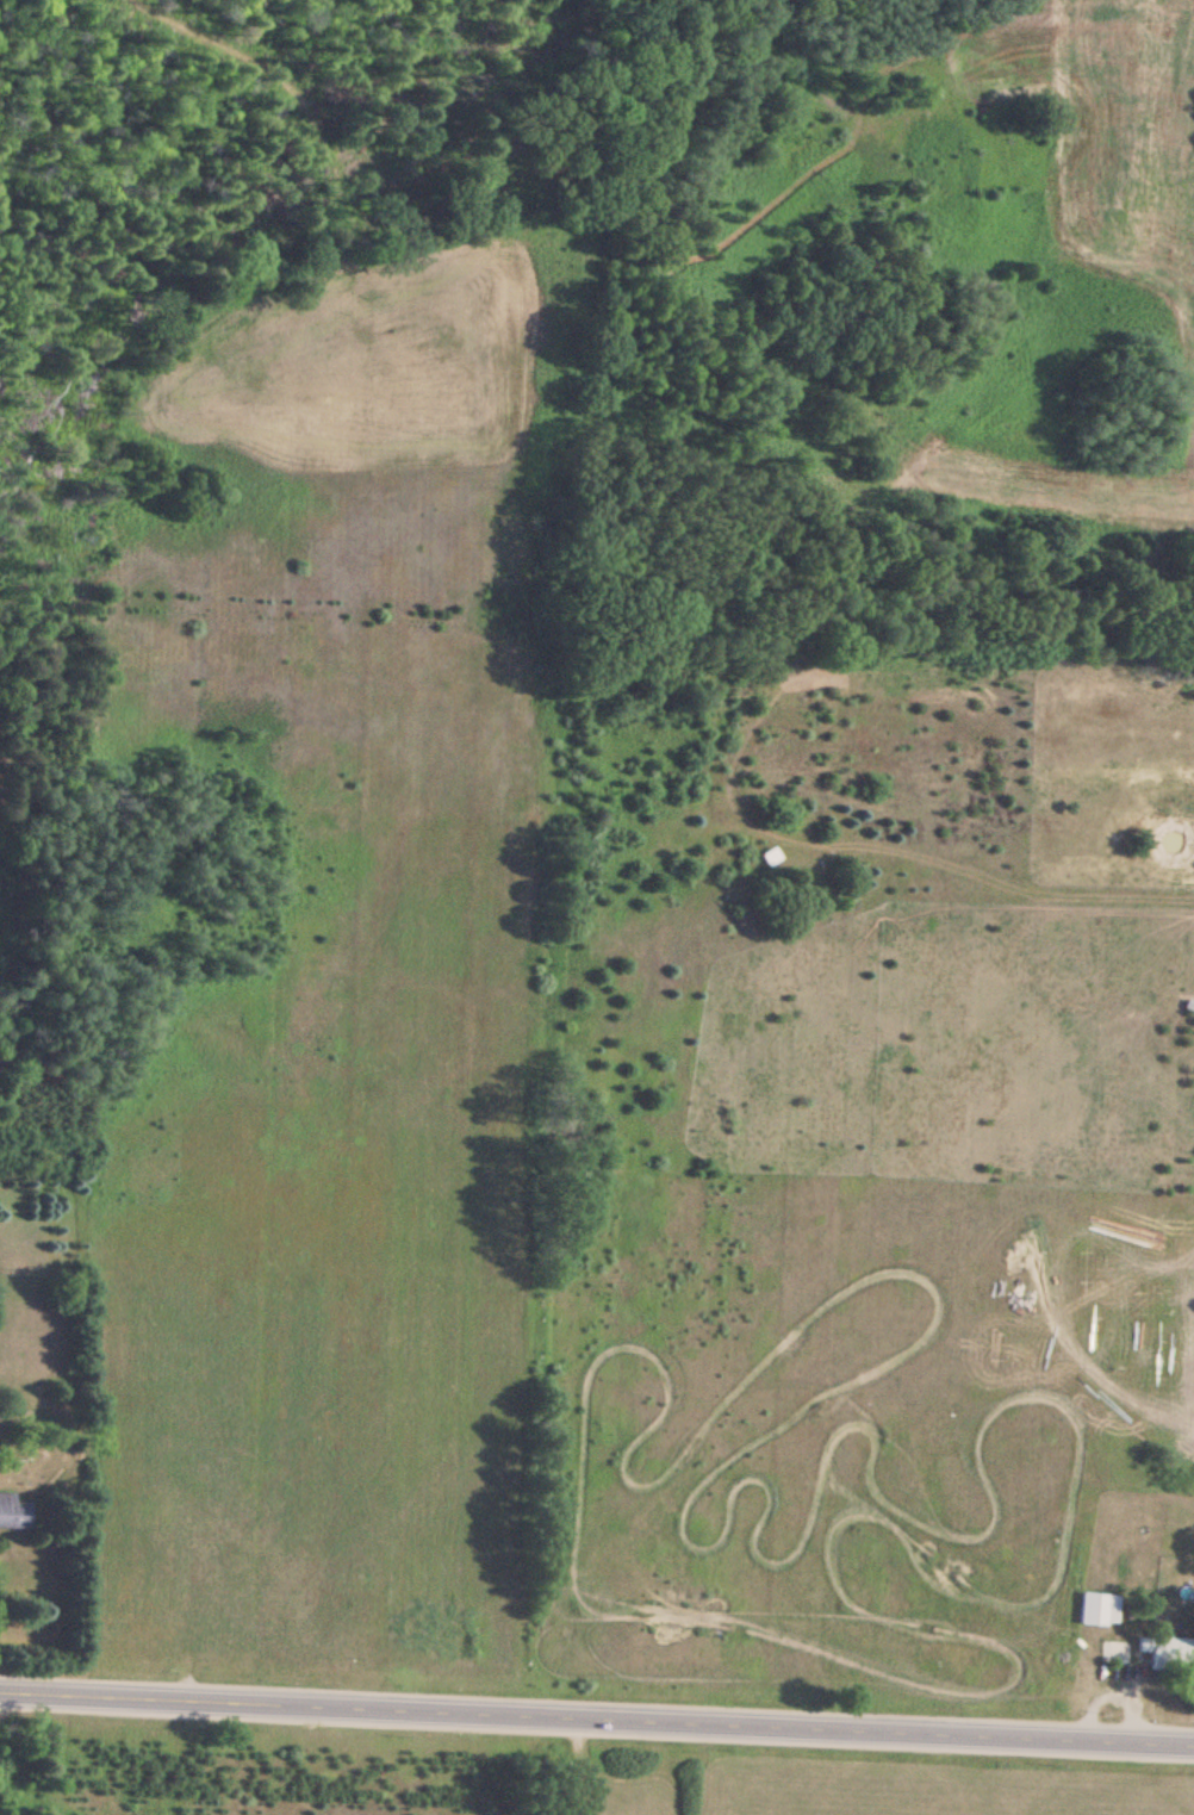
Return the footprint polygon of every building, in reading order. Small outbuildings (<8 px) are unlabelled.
[(10,1503),(10,1494),(0,1494),(0,1528),(27,1528),(27,1503),(10,1503)] [(1074,1625),(1115,1625),(1115,1593),(1074,1593),(1074,1625)] [(1193,1664),(1193,1639),(1134,1638),(1134,1652),(1145,1652),(1145,1663),(1193,1664)]
